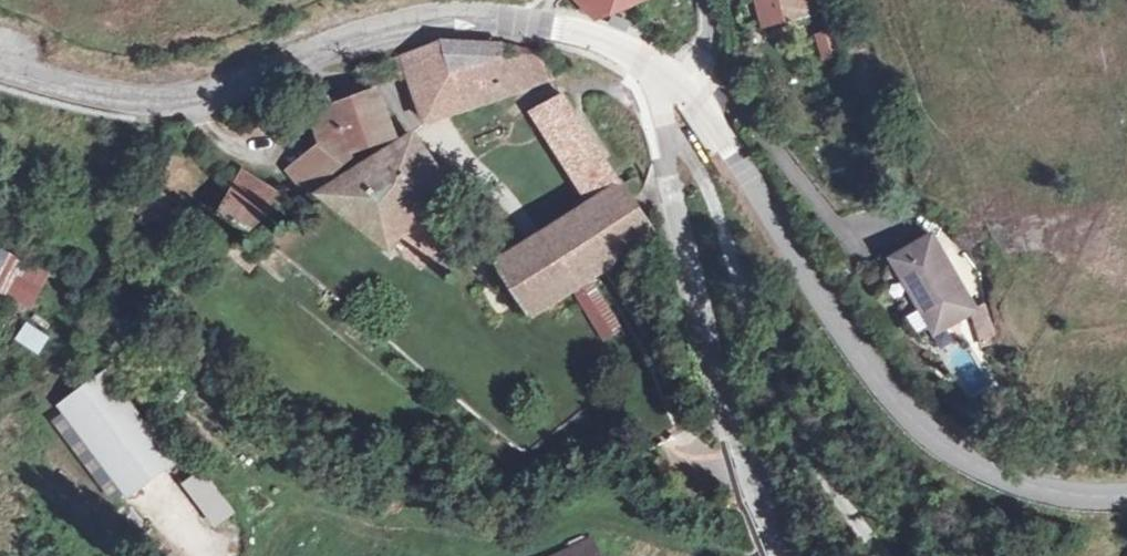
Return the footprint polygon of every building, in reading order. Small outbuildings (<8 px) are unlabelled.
[(596,19),(627,3),(625,0),(578,0),(596,19)] [(767,23),(813,10),(810,0),(761,0),(767,23)] [(833,32),(819,36),(824,57),(840,53),(833,32)] [(425,121),(551,77),(537,56),(501,56),(453,70),(443,42),(379,64),(391,78),(410,74),(425,121)] [(504,44),(443,42),(453,70),(501,56),(537,56),(536,51),(504,44)] [(333,106),(329,98),(311,104),(324,142),(343,134),(350,151),(394,135),(376,90),(333,106)] [(572,109),(563,94),(532,112),(542,127),(543,126),(572,109)] [(543,126),(593,203),(621,186),(572,109),(543,126)] [(343,134),(324,142),(293,176),(306,194),(352,157),(350,151),(343,134)] [(415,142),(412,136),(320,195),(389,250),(401,235),(430,259),(427,262),(435,269),(441,271),(445,267),(461,248),(427,220),(437,207),(428,199),(438,187),(415,144),(415,142)] [(283,199),(242,172),(219,216),(250,231),(283,199)] [(652,235),(621,186),(593,203),(496,264),(529,317),(572,288),(589,277),(652,235)] [(931,239),(896,259),(935,331),(973,309),(931,239)] [(31,310),(51,274),(0,246),(0,294),(31,310)] [(621,328),(589,277),(572,288),(604,337),(621,328)] [(984,302),(973,309),(977,327),(990,323),(984,302)] [(39,355),(51,336),(25,321),(14,340),(39,355)] [(995,336),(990,323),(977,327),(983,348),(992,345),(990,338),(995,336)] [(170,460),(104,374),(61,408),(128,494),(170,460)] [(203,468),(181,482),(212,529),(234,514),(203,468)] [(562,555),(597,555),(590,542),(562,555)]
